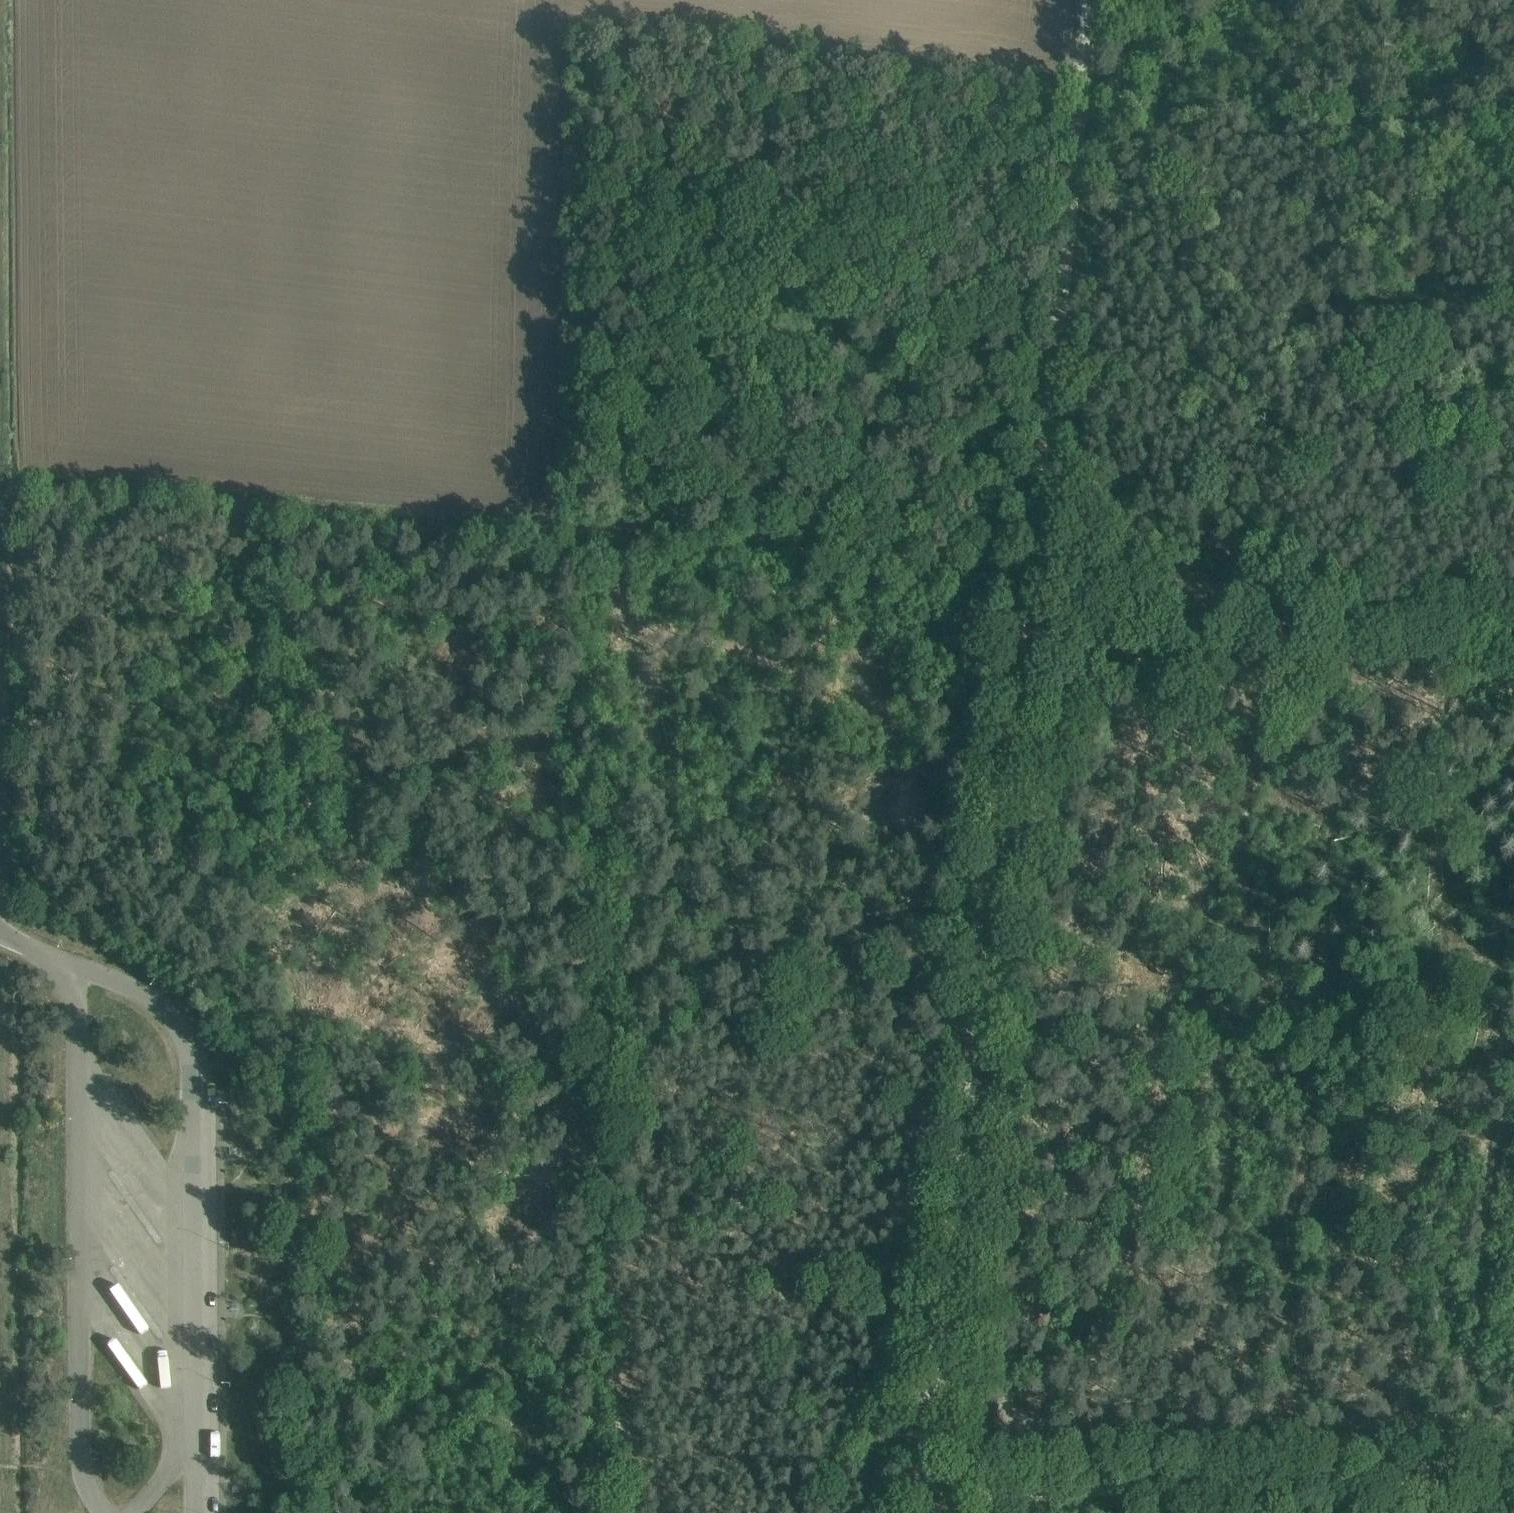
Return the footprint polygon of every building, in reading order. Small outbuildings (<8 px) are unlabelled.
[(121,1283),(111,1289),(145,1345),(155,1339),(121,1283)]
